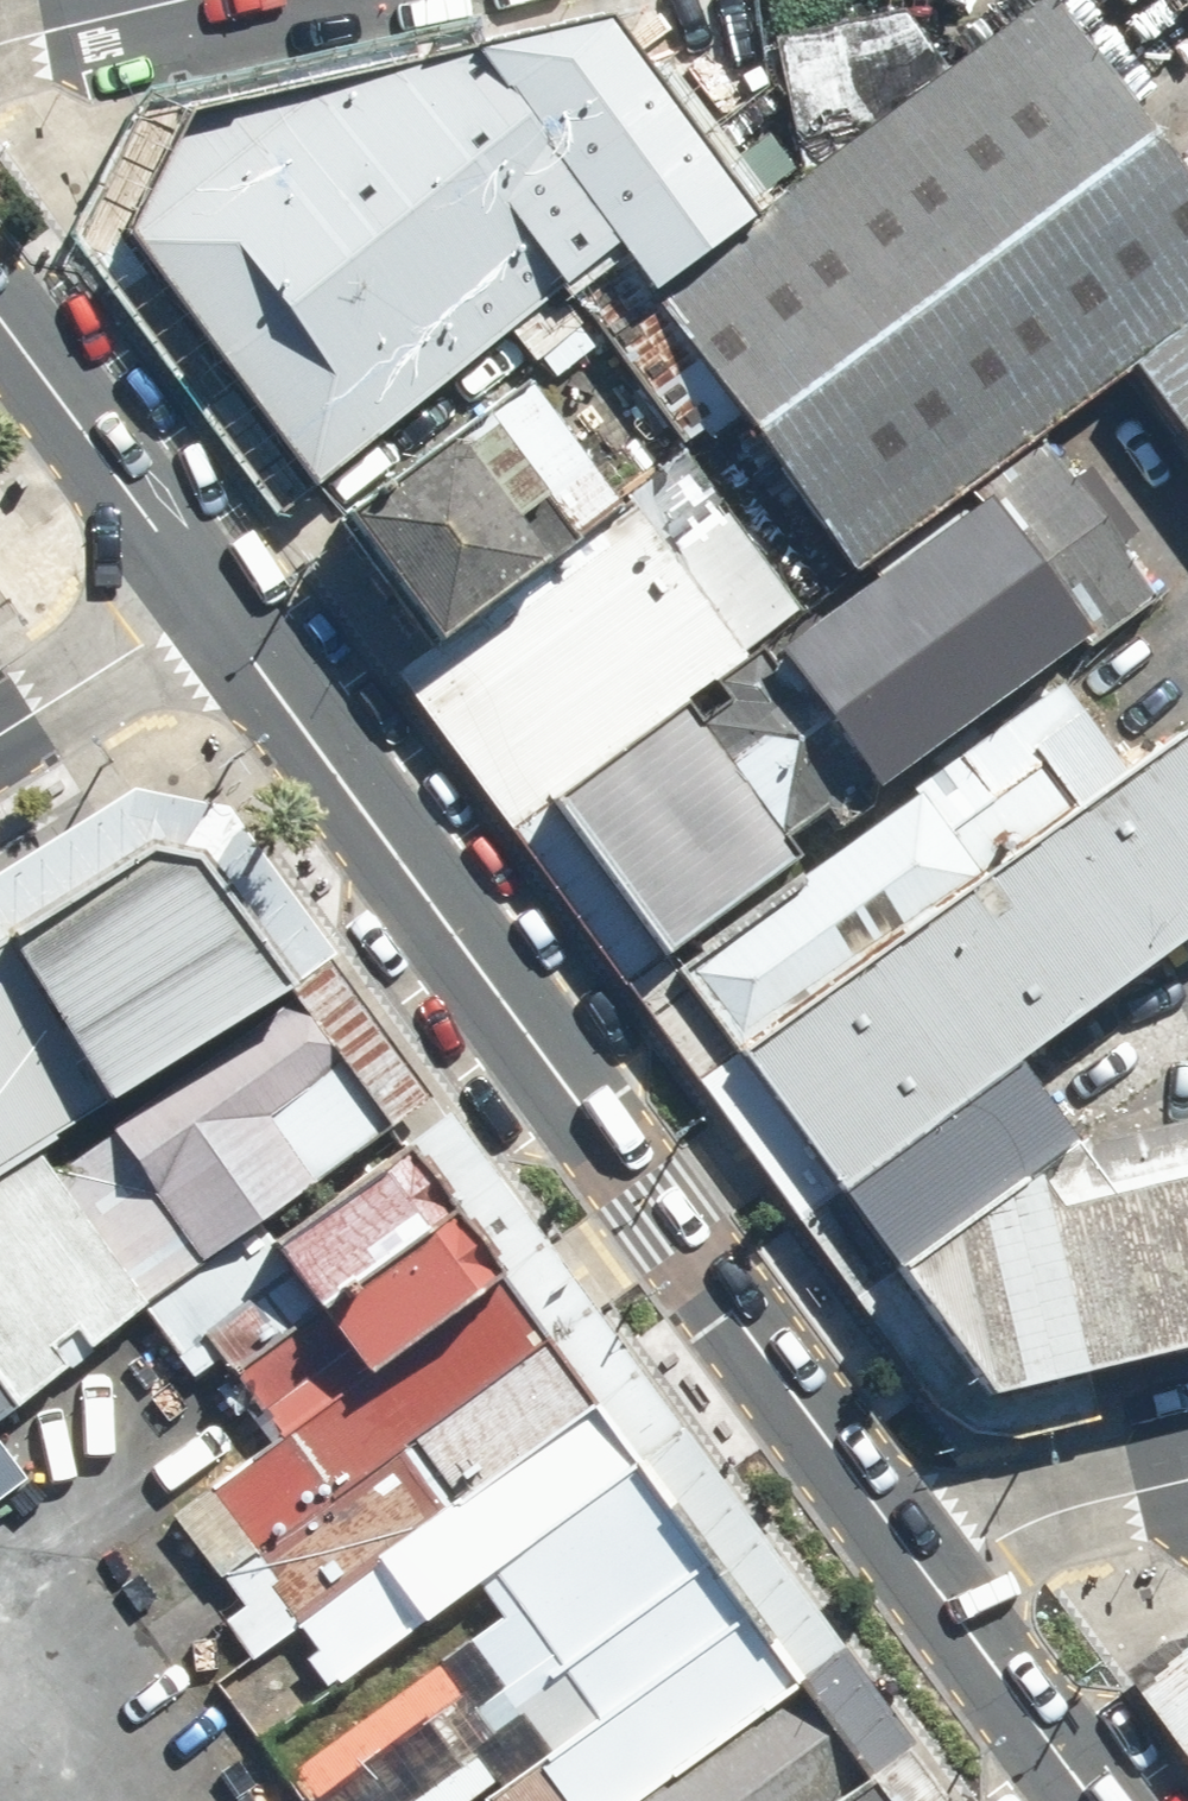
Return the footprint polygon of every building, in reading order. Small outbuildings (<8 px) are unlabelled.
[(850,578),(1120,371),(1187,322),(1187,204),(1165,173),(1035,4),(640,303),(850,578)] [(126,230),(311,486),(600,251),(637,300),(737,225),(609,43),(190,130),(126,230)] [(1146,584),(1041,445),(758,659),(864,797),(1146,584)] [(438,448),(334,523),(420,641),(524,566),(438,448)] [(647,492),(435,653),(550,803),(762,643),(647,492)] [(1060,687),(673,973),(734,1055),(1120,768),(1060,687)] [(683,714),(551,814),(665,964),(797,863),(683,714)] [(734,1055),(841,1198),(1014,1067),(1187,939),(1187,756),(1170,731),(1120,768),(734,1055)] [(0,937),(0,1166),(264,999),(177,869),(123,860),(0,937)] [(196,1271),(387,1133),(292,1002),(101,1140),(196,1271)] [(973,1392),(1187,1344),(1187,1116),(1068,1138),(1014,1067),(841,1198),(973,1392)] [(354,1385),(504,1277),(406,1143),(257,1251),(354,1385)] [(9,1416),(146,1306),(39,1157),(0,1180),(0,1403),(9,1416)] [(306,1705),(640,1464),(504,1277),(354,1385),(170,1518),(306,1705)] [(9,1416),(0,1403),(0,1422),(9,1416)] [(489,1724),(712,1563),(640,1464),(417,1625),(489,1724)] [(799,1682),(712,1563),(383,1800),(635,1800),(799,1682)] [(353,1681),(253,1753),(288,1800),(310,1800),(396,1739),(353,1681)] [(873,1783),(799,1682),(635,1800),(848,1800),(873,1783)] [(873,1783),(848,1800),(886,1800),(873,1783)]
